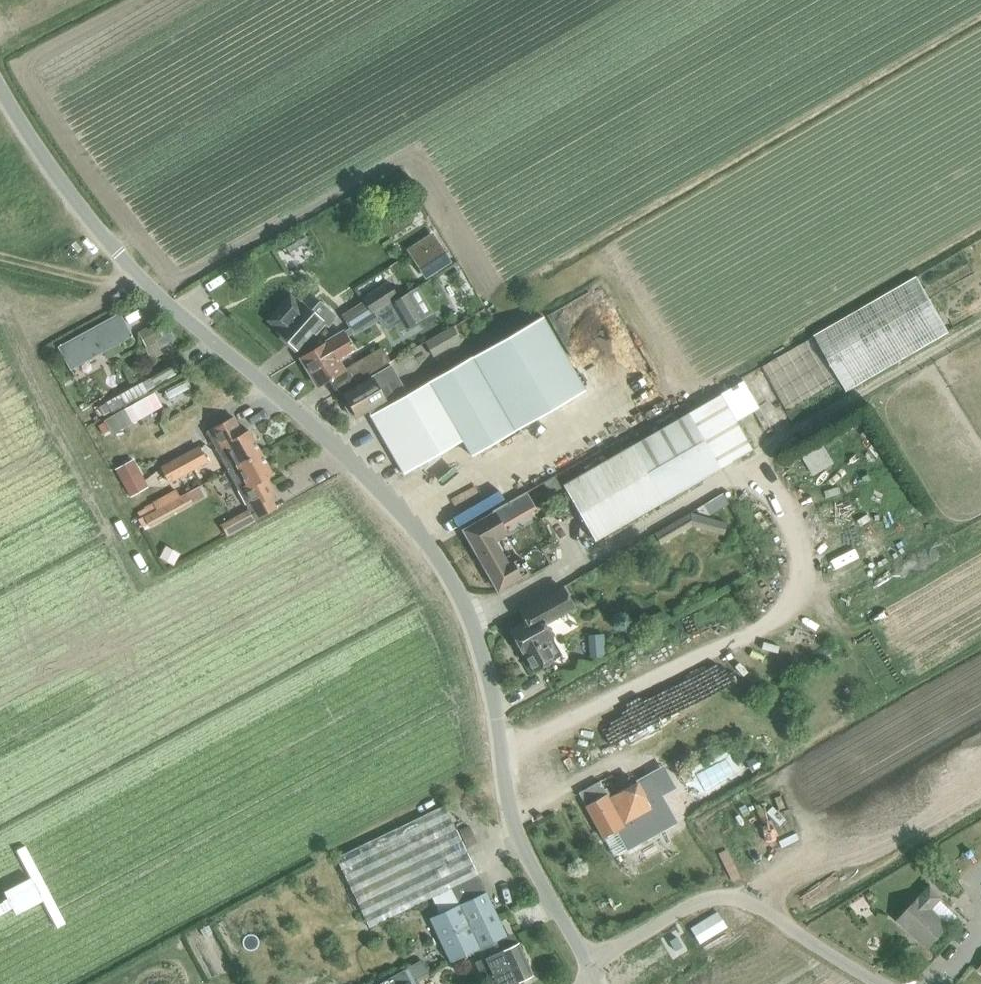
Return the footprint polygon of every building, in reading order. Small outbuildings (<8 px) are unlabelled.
[(437,239),(412,256),(426,278),(451,261),(437,239)] [(364,301),(342,315),(349,327),(362,319),(372,313),(390,302),(396,298),(391,291),(387,283),(362,298),(364,301)] [(410,292),(390,303),(400,321),(394,324),(395,325),(399,332),(424,318),(423,316),(410,292)] [(268,320),(271,323),(279,330),(277,332),(279,334),(279,338),(284,342),(288,342),(296,349),(320,322),(327,327),(336,317),(321,304),(313,312),(303,303),(301,305),(290,296),(268,320)] [(312,350),(301,357),(319,386),(328,380),(330,379),(342,371),(343,371),(338,361),(352,352),(348,344),(344,337),(352,333),(353,335),(378,320),(382,326),(387,329),(395,325),(394,324),(400,321),(390,303),(390,302),(372,313),(362,319),(349,327),(342,332),(312,350)] [(58,347),(70,369),(132,335),(119,313),(58,347)] [(543,317),(472,357),(479,371),(513,431),(585,390),(543,317)] [(146,348),(164,339),(155,323),(137,332),(146,348)] [(453,326),(425,342),(433,356),(461,340),(453,326)] [(346,368),(354,382),(388,363),(380,348),(346,368)] [(408,393),(370,415),(390,450),(400,468),(458,435),(470,456),(491,444),(513,431),(479,371),(472,357),(428,382),(408,393)] [(372,378),(343,394),(348,402),(345,404),(345,406),(350,415),(353,416),(355,415),(356,416),(367,410),(370,415),(408,393),(391,364),(370,376),(372,378)] [(720,393),(736,421),(759,408),(742,380),(720,393)] [(111,413),(148,392),(142,382),(105,402),(106,404),(111,413)] [(146,396),(105,418),(113,433),(154,410),(163,405),(155,391),(146,396)] [(753,449),(736,421),(720,393),(688,412),(720,467),(721,468),(753,449)] [(111,413),(106,404),(98,408),(103,417),(111,413)] [(687,411),(632,443),(562,484),(595,540),(720,467),(688,412),(687,411)] [(232,418),(206,431),(211,441),(227,471),(237,465),(248,459),(261,453),(248,430),(241,434),(237,428),(232,418)] [(208,462),(199,446),(176,459),(159,467),(168,484),(182,475),(208,462)] [(247,511),(221,525),(228,536),(277,508),(271,498),(277,494),(267,478),(273,475),(261,453),(248,459),(237,465),(227,471),(247,510),(246,510),(247,511)] [(147,487),(138,472),(134,475),(129,467),(117,474),(122,481),(120,482),(129,498),(147,487)] [(142,517),(137,520),(142,528),(146,526),(147,527),(204,496),(198,486),(191,491),(189,488),(183,491),(184,494),(142,517)] [(495,513),(464,530),(498,590),(515,580),(516,583),(530,575),(525,567),(529,565),(526,561),(523,563),(519,556),(518,557),(519,558),(507,564),(491,536),(504,529),(495,513)] [(655,534),(660,543),(695,522),(727,531),(729,523),(691,513),(655,534)] [(166,548),(160,558),(172,565),(178,554),(166,548)] [(525,621),(510,630),(519,646),(533,671),(539,668),(554,659),(553,656),(559,652),(552,639),(544,624),(572,609),(573,608),(562,587),(539,600),(532,604),(519,611),(525,621)] [(757,756),(747,761),(753,770),(762,765),(757,756)] [(587,788),(579,793),(603,838),(604,837),(614,856),(625,849),(651,836),(675,822),(659,796),(647,776),(609,794),(606,788),(604,789),(599,782),(587,788)] [(445,808),(336,860),(370,930),(433,900),(452,891),(478,878),(445,808)] [(939,894),(930,886),(898,921),(927,948),(939,936),(949,925),(957,917),(941,902),(944,898),(939,894)] [(452,891),(433,900),(439,914),(430,918),(451,962),(477,949),(482,960),(475,963),(485,983),(512,983),(533,974),(517,943),(510,946),(485,892),(458,905),(452,891)] [(727,926),(718,912),(690,929),(699,943),(727,926)] [(427,975),(420,963),(408,970),(415,982),(427,975)] [(386,980),(388,983),(411,983),(404,970),(386,980)]
